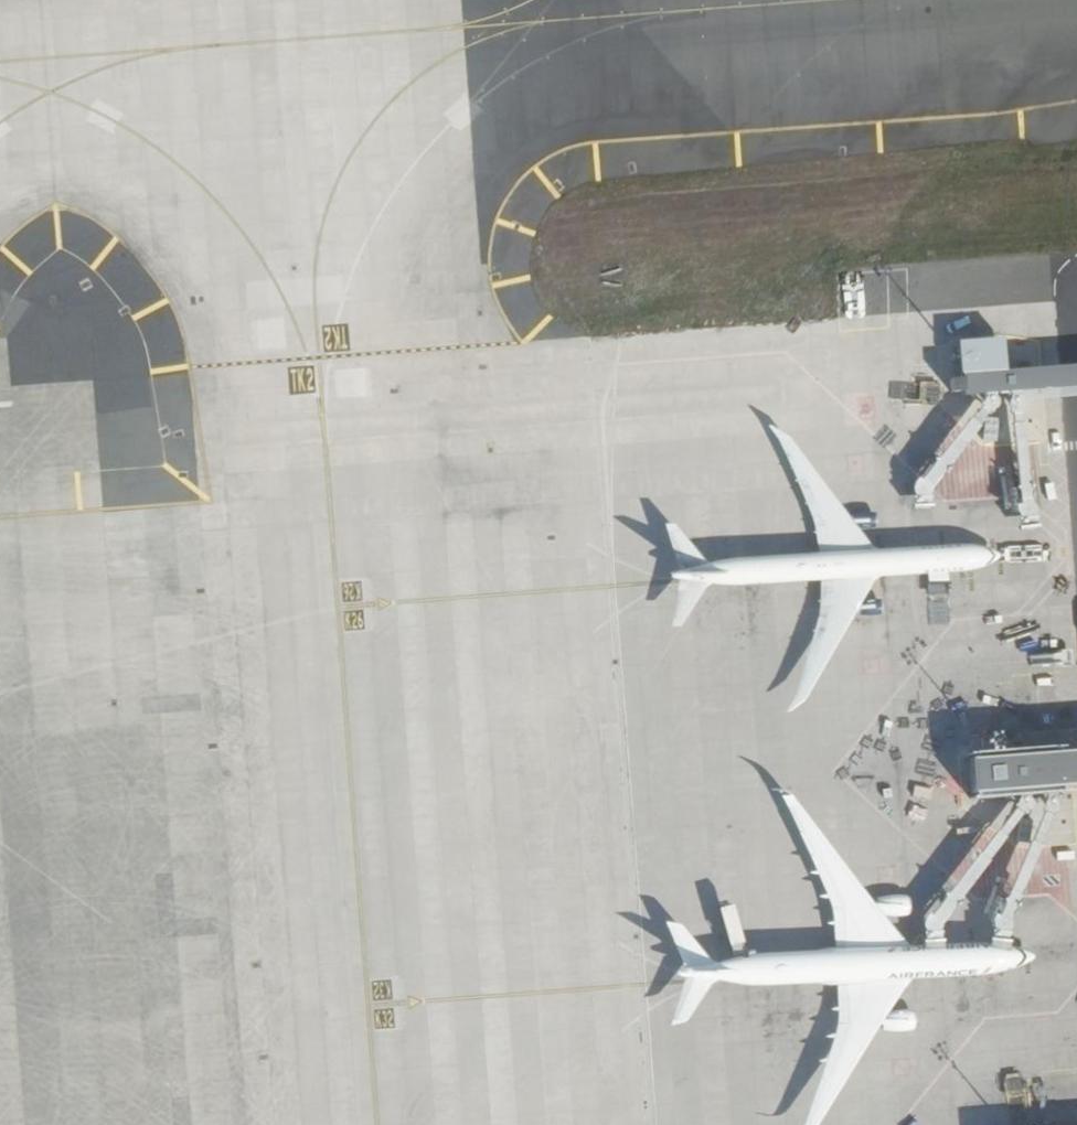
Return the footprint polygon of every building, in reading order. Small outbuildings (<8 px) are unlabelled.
[(961,376),(962,396),(1076,390),(1076,368),(961,376)] [(976,763),(978,797),(1076,790),(1076,756),(976,763)]
